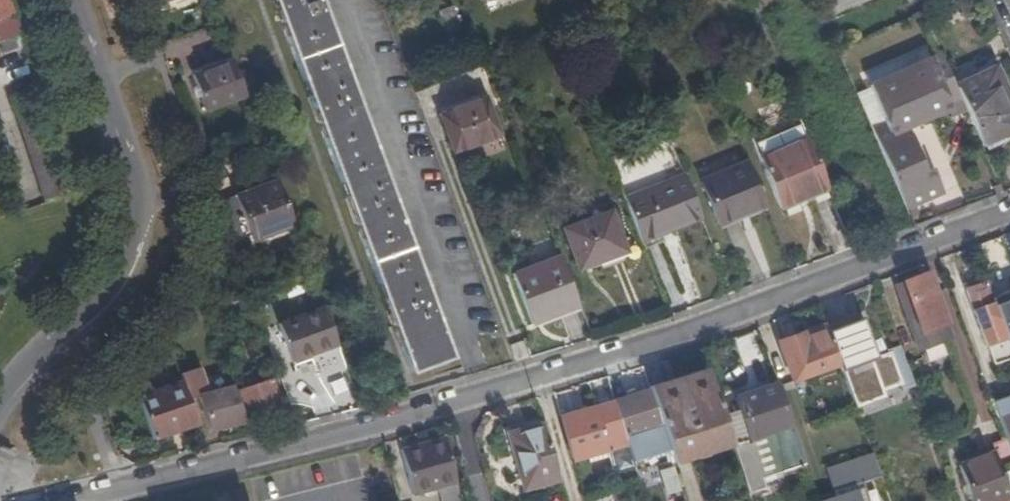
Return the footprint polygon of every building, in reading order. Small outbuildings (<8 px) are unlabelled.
[(4,54),(24,46),(9,0),(0,0),(0,44),(4,54)] [(411,373),(453,357),(320,0),(273,0),(411,373)] [(854,0),(831,0),(835,9),(854,0)] [(31,69),(26,51),(14,54),(21,73),(31,69)] [(203,108),(244,93),(231,58),(190,73),(203,108)] [(961,99),(956,88),(942,58),(930,64),(949,105),(961,99)] [(868,86),(871,90),(905,75),(930,64),(928,59),(868,86)] [(875,138),(905,209),(939,195),(929,170),(921,173),(911,150),(901,126),(946,106),(949,105),(930,64),(905,75),(871,90),(889,132),(875,138)] [(983,148),(1001,139),(999,134),(1009,129),(1009,107),(993,71),(956,88),(961,99),(983,148)] [(10,97),(44,201),(68,193),(34,88),(10,97)] [(889,132),(871,90),(856,97),(875,138),(889,132)] [(454,108),(468,146),(499,135),(485,96),(454,108)] [(452,152),(468,146),(454,108),(438,114),(452,152)] [(752,147),(757,159),(806,139),(801,126),(752,147)] [(779,209),(827,189),(806,139),(757,159),(779,209)] [(921,173),(929,170),(918,147),(911,150),(921,173)] [(718,225),(765,206),(747,163),(700,183),(718,225)] [(622,200),(683,177),(679,168),(619,191),(622,200)] [(638,240),(699,217),(683,177),(622,200),(638,240)] [(216,205),(230,245),(249,238),(250,240),(292,224),(276,181),(234,196),(234,199),(216,205)] [(622,254),(617,241),(607,213),(559,231),(575,271),(595,264),(622,254)] [(625,238),(617,241),(622,254),(595,264),(597,269),(598,270),(600,270),(632,258),(625,238)] [(535,324),(578,308),(558,256),(516,272),(522,288),(535,324)] [(531,326),(535,324),(522,288),(516,272),(512,274),(531,326)] [(947,338),(925,274),(894,286),(907,320),(913,318),(919,335),(913,338),(917,350),(947,338)] [(990,299),(984,282),(964,290),(985,345),(1005,338),(990,299)] [(990,299),(1005,338),(1009,352),(1009,291),(990,299)] [(290,362),(336,344),(323,307),(277,324),(290,362)] [(857,318),(823,330),(836,365),(850,406),(878,397),(876,391),(887,388),(896,385),(897,391),(910,386),(895,345),(886,349),(886,348),(880,350),(881,352),(871,356),(857,318)] [(913,318),(907,320),(913,338),(919,335),(913,318)] [(823,330),(822,326),(776,343),(789,382),(836,365),(823,330)] [(1009,368),(1009,353),(997,357),(1002,371),(1009,368)] [(209,431),(244,422),(225,369),(204,374),(198,354),(174,360),(182,383),(188,399),(197,397),(209,431)] [(708,376),(706,368),(691,373),(688,378),(695,380),(708,376)] [(664,390),(650,394),(668,454),(669,457),(728,439),(708,376),(695,380),(688,378),(667,384),(664,390)] [(270,380),(236,392),(247,421),(281,410),(270,380)] [(647,386),(648,390),(650,394),(664,390),(667,384),(662,382),(647,386)] [(151,439),(196,425),(188,399),(182,383),(138,399),(151,439)] [(802,463),(775,384),(733,398),(738,414),(747,439),(759,478),(786,469),(802,463)] [(648,390),(611,401),(624,444),(631,465),(668,454),(650,394),(648,390)] [(597,405),(574,412),(587,454),(624,444),(611,401),(606,402),(597,405)] [(993,408),(1007,446),(1009,454),(1009,402),(993,408)] [(587,454),(574,412),(559,416),(572,459),(587,454)] [(747,439),(738,414),(732,416),(740,441),(747,439)] [(510,476),(517,475),(505,434),(541,424),(539,417),(498,429),(510,476)] [(520,489),(558,479),(541,424),(505,434),(517,475),(520,489)] [(444,437),(400,449),(411,494),(437,488),(440,500),(460,500),(444,437)] [(730,445),(728,439),(669,457),(671,463),(730,445)] [(1007,446),(988,452),(995,472),(1009,466),(1009,454),(1007,446)] [(988,452),(951,464),(964,500),(992,500),(1004,497),(995,472),(988,452)] [(822,500),(866,500),(859,483),(874,478),(867,455),(823,469),(832,498),(822,500)] [(658,470),(665,496),(680,492),(674,466),(658,470)] [(616,484),(635,479),(632,468),(613,473),(616,484)]
